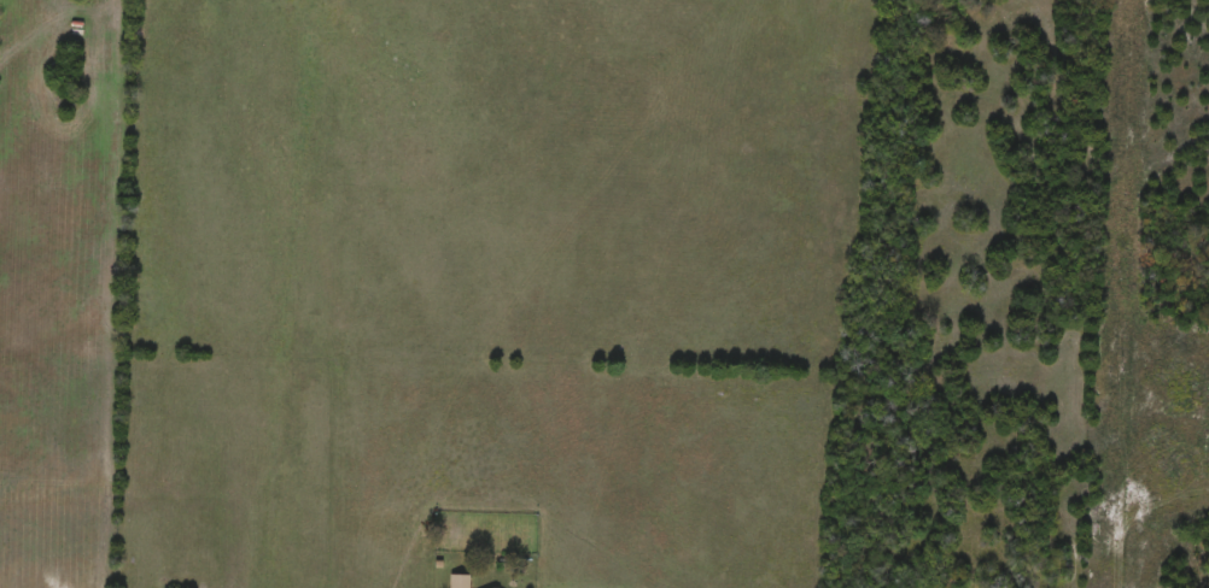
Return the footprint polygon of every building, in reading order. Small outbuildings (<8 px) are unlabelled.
[(469,575),(469,587),(449,587),(449,575),(469,575)]
